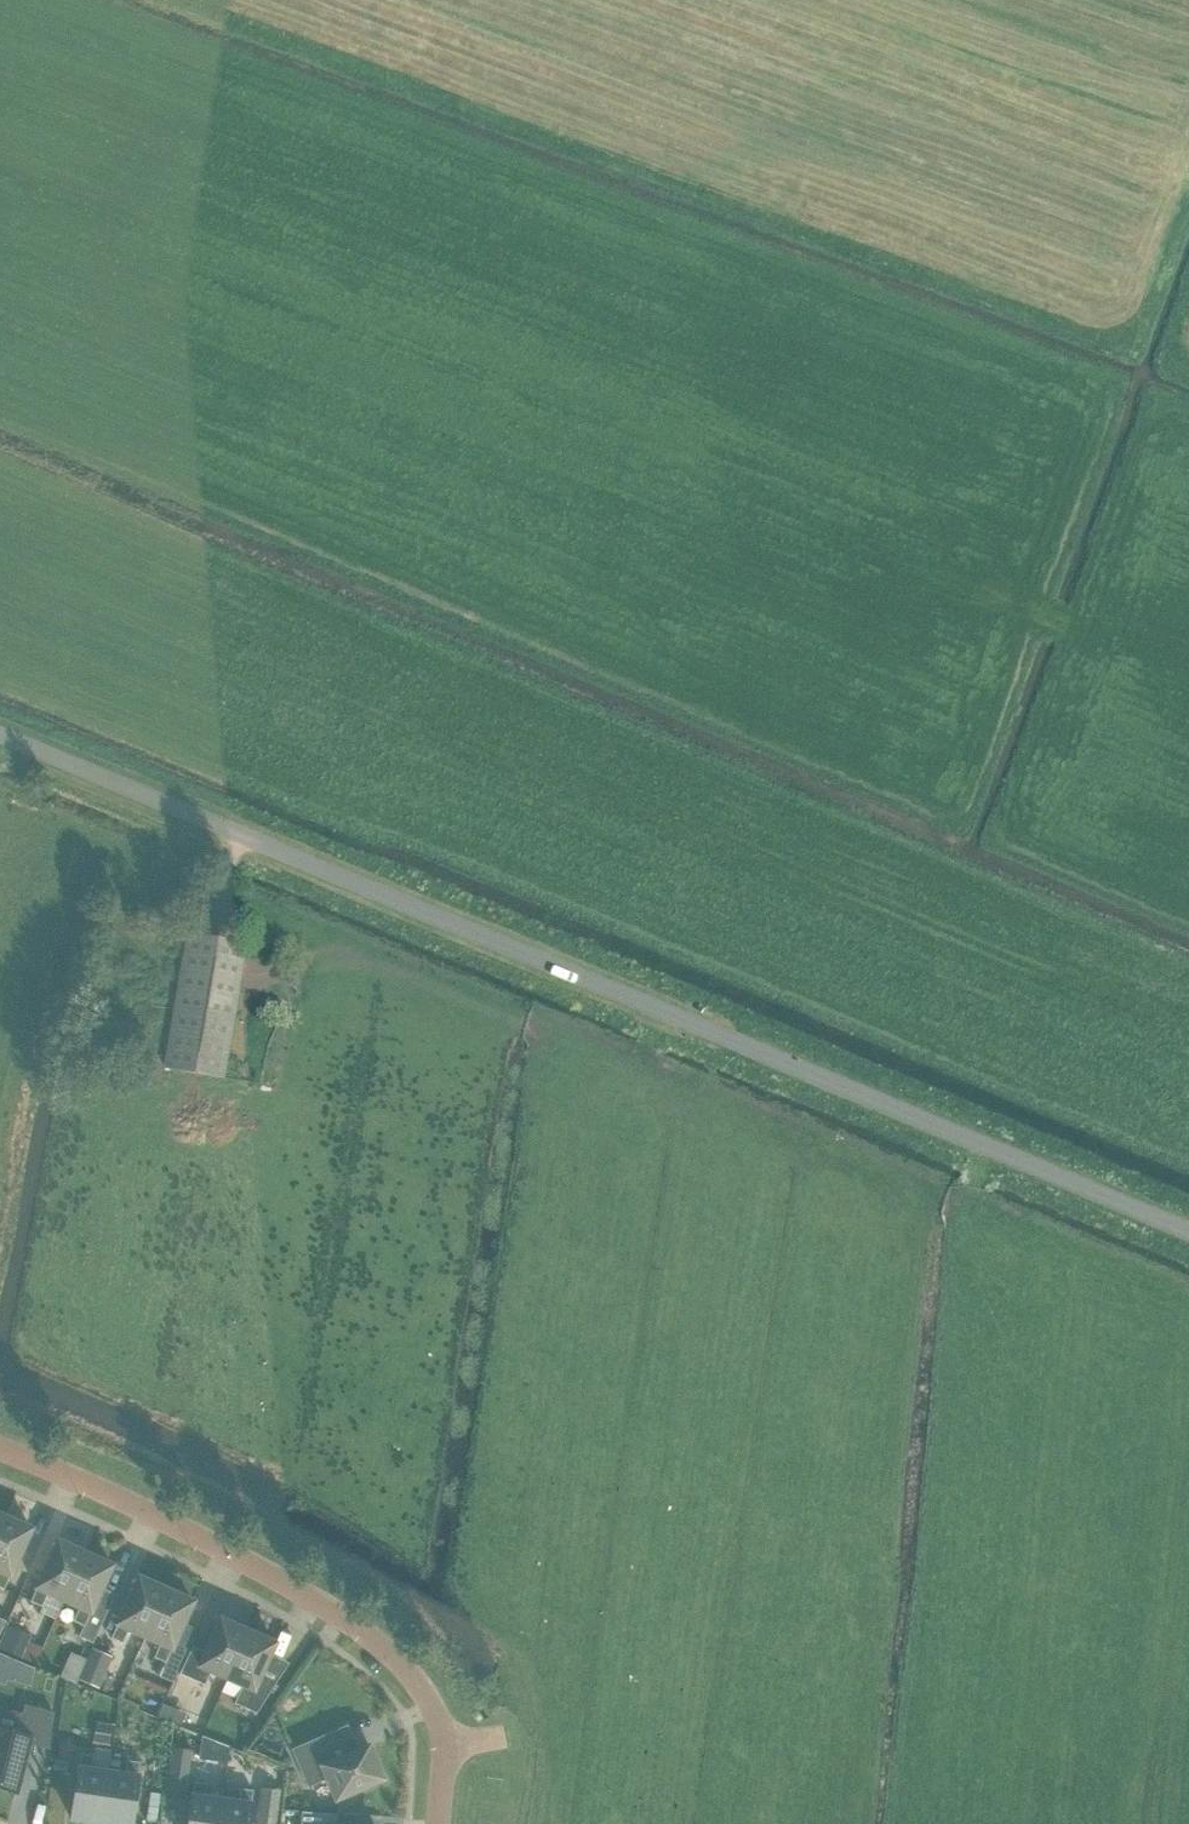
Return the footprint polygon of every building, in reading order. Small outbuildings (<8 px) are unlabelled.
[(224,1076),(247,943),(188,933),(166,1066),(224,1076)] [(3,1519),(0,1526),(0,1589),(4,1590),(31,1530),(4,1518),(3,1519)] [(30,1602),(42,1608),(48,1594),(63,1601),(84,1555),(57,1542),(30,1602)] [(84,1627),(112,1567),(84,1555),(63,1601),(79,1609),(73,1622),(84,1627)] [(165,1589),(138,1577),(115,1627),(117,1628),(112,1638),(123,1643),(128,1632),(144,1640),(165,1589)] [(144,1640),(159,1647),(155,1657),(165,1662),(192,1602),(165,1589),(144,1640)] [(204,1684),(210,1672),(226,1680),(229,1674),(230,1673),(243,1643),(247,1633),(220,1621),(206,1652),(192,1646),(180,1673),(204,1684)] [(7,1626),(0,1643),(0,1649),(21,1658),(30,1636),(7,1626)] [(243,1687),(236,1703),(256,1712),(275,1682),(261,1676),(274,1645),(247,1633),(243,1643),(230,1673),(229,1674),(226,1680),(243,1687)] [(112,1657),(92,1648),(78,1680),(99,1688),(112,1657)] [(22,1661),(0,1652),(0,1684),(5,1685),(7,1680),(16,1683),(22,1661)] [(75,1682),(81,1669),(67,1662),(61,1676),(75,1682)] [(166,1693),(142,1683),(131,1707),(155,1718),(166,1693)] [(185,1713),(162,1704),(158,1715),(181,1725),(185,1713)] [(16,1793),(28,1743),(48,1748),(54,1713),(26,1706),(18,1735),(0,1730),(0,1790),(16,1793)] [(96,1745),(109,1747),(112,1726),(99,1724),(96,1745)] [(207,1738),(202,1754),(227,1761),(232,1746),(207,1738)] [(68,1762),(70,1742),(59,1741),(57,1761),(68,1762)] [(368,1747),(302,1776),(307,1787),(325,1779),(334,1801),(383,1780),(368,1747)] [(183,1799),(191,1751),(170,1748),(163,1796),(183,1799)] [(71,1820),(100,1823),(101,1823),(108,1773),(91,1770),(93,1756),(80,1754),(71,1820)] [(108,1773),(101,1823),(131,1823),(140,1762),(127,1761),(125,1775),(108,1773)] [(194,1782),(188,1823),(218,1823),(221,1801),(205,1798),(207,1784),(194,1782)] [(280,1791),(260,1788),(256,1823),(276,1823),(280,1791)] [(253,1790),(240,1789),(238,1803),(221,1801),(218,1823),(248,1823),(253,1790)] [(301,1812),(301,1823),(337,1823),(338,1814),(301,1812)]
